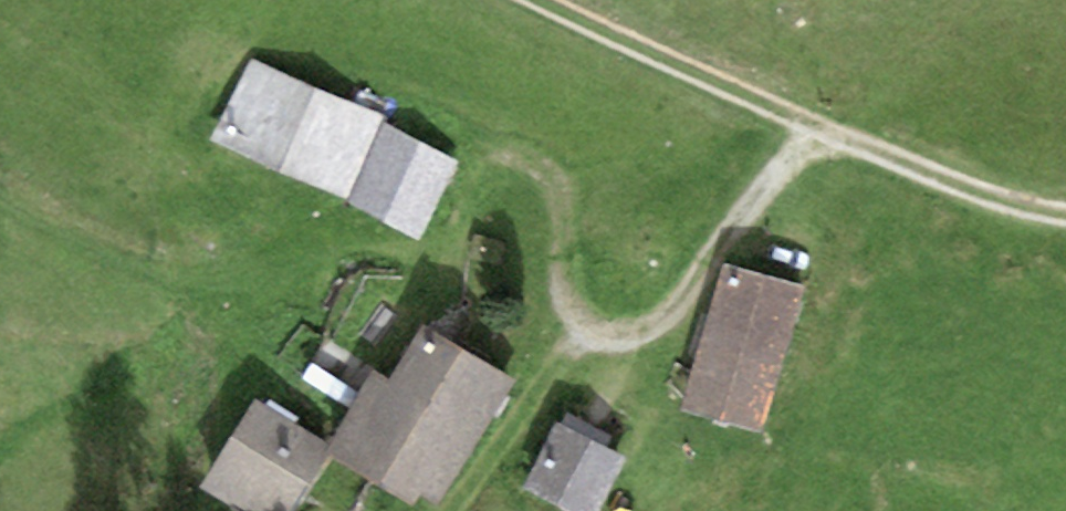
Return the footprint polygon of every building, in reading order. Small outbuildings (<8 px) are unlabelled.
[(383,136),(263,74),(228,142),(348,203),(383,136)] [(450,171),(383,136),(348,203),(416,238),(450,171)] [(752,425),(802,280),(726,254),(675,399),(752,425)] [(428,507),(512,371),(421,315),(337,451),(428,507)] [(258,393),(202,474),(256,510),(280,510),(328,441),(258,393)] [(621,442),(554,410),(521,478),(588,510),(621,442)]
